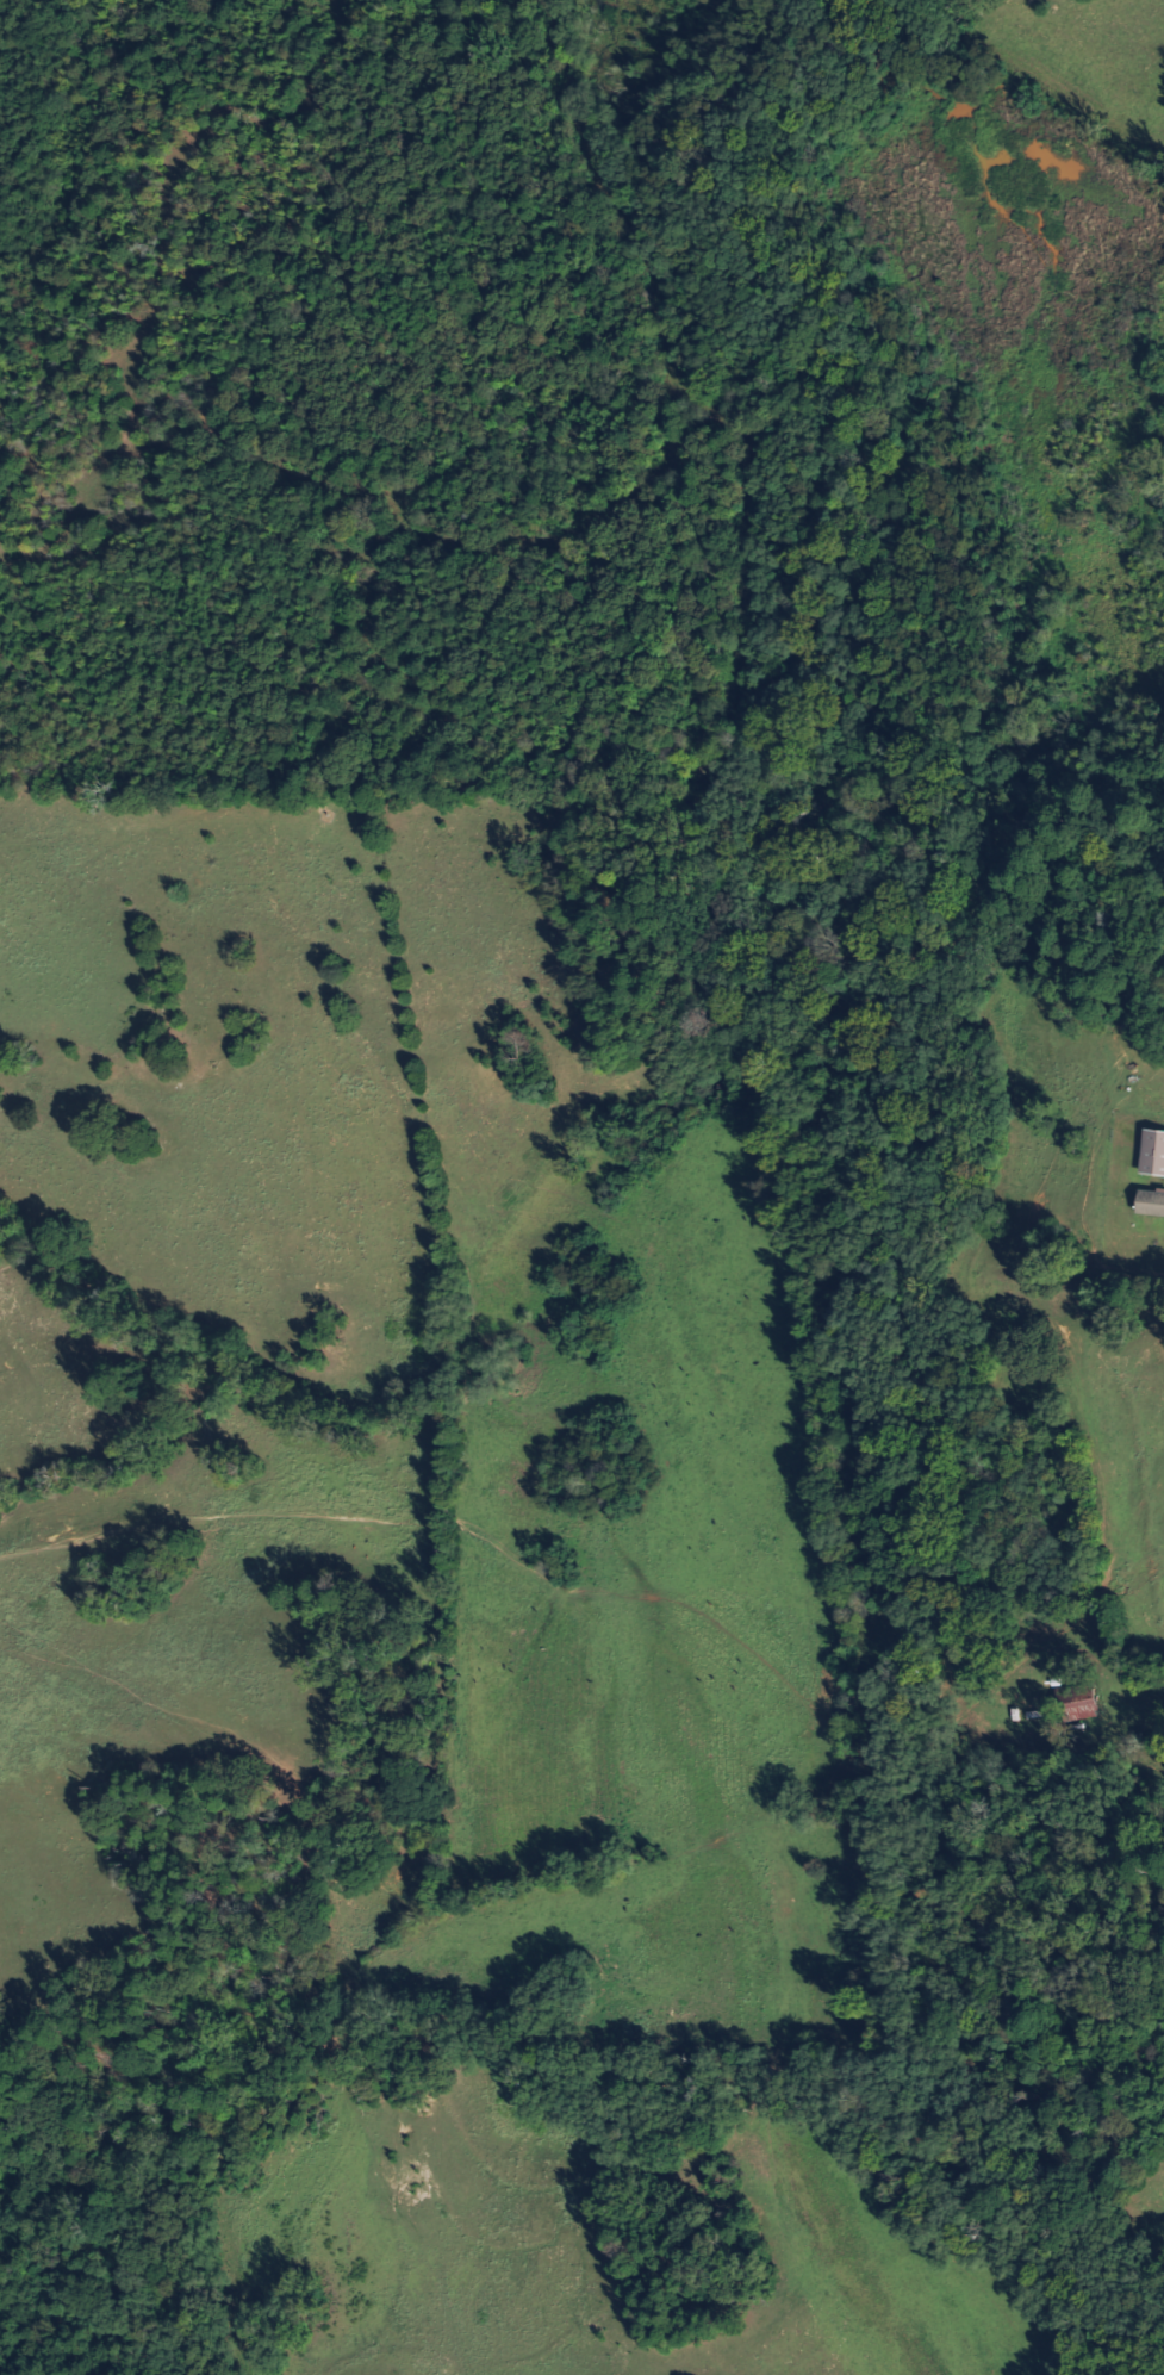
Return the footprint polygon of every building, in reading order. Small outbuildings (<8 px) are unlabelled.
[(1147,1130),(1142,1173),(1163,1176),(1163,1132),(1147,1130)] [(1140,1213),(1163,1217),(1163,1191),(1143,1188),(1140,1213)]
